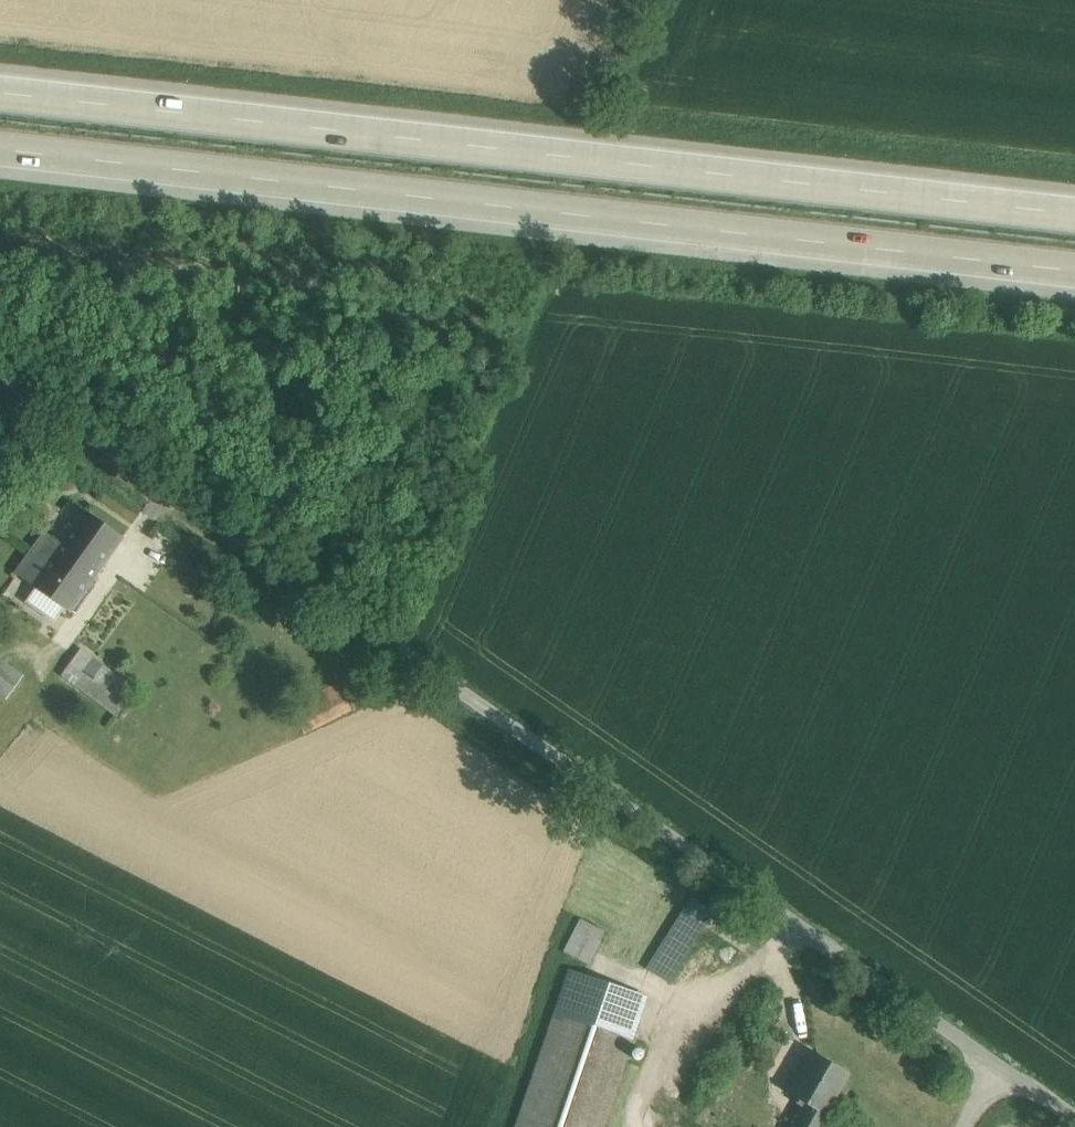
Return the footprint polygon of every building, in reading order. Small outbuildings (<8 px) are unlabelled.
[(121,538),(85,512),(62,545),(98,571),(121,538)] [(62,545),(45,534),(18,573),(70,610),(98,571),(62,545)] [(135,689),(81,649),(61,674),(116,715),(135,689)] [(0,659),(0,693),(7,698),(23,676),(0,659)] [(692,901),(650,968),(669,980),(711,912),(692,901)] [(583,921),(566,954),(587,964),(603,932),(583,921)] [(643,996),(573,972),(558,1016),(628,1040),(643,996)] [(520,1126),(599,1126),(628,1040),(558,1016),(520,1126)] [(643,1056),(643,1054),(643,1052),(641,1050),(639,1048),(637,1048),(635,1048),(633,1050),(631,1052),(631,1054),(631,1056),(633,1058),(635,1060),(637,1060),(639,1060),(641,1058),(643,1056)] [(814,1053),(806,1068),(800,1065),(785,1091),(807,1104),(793,1126),(822,1126),(833,1107),(830,1105),(849,1073),(814,1053)]
